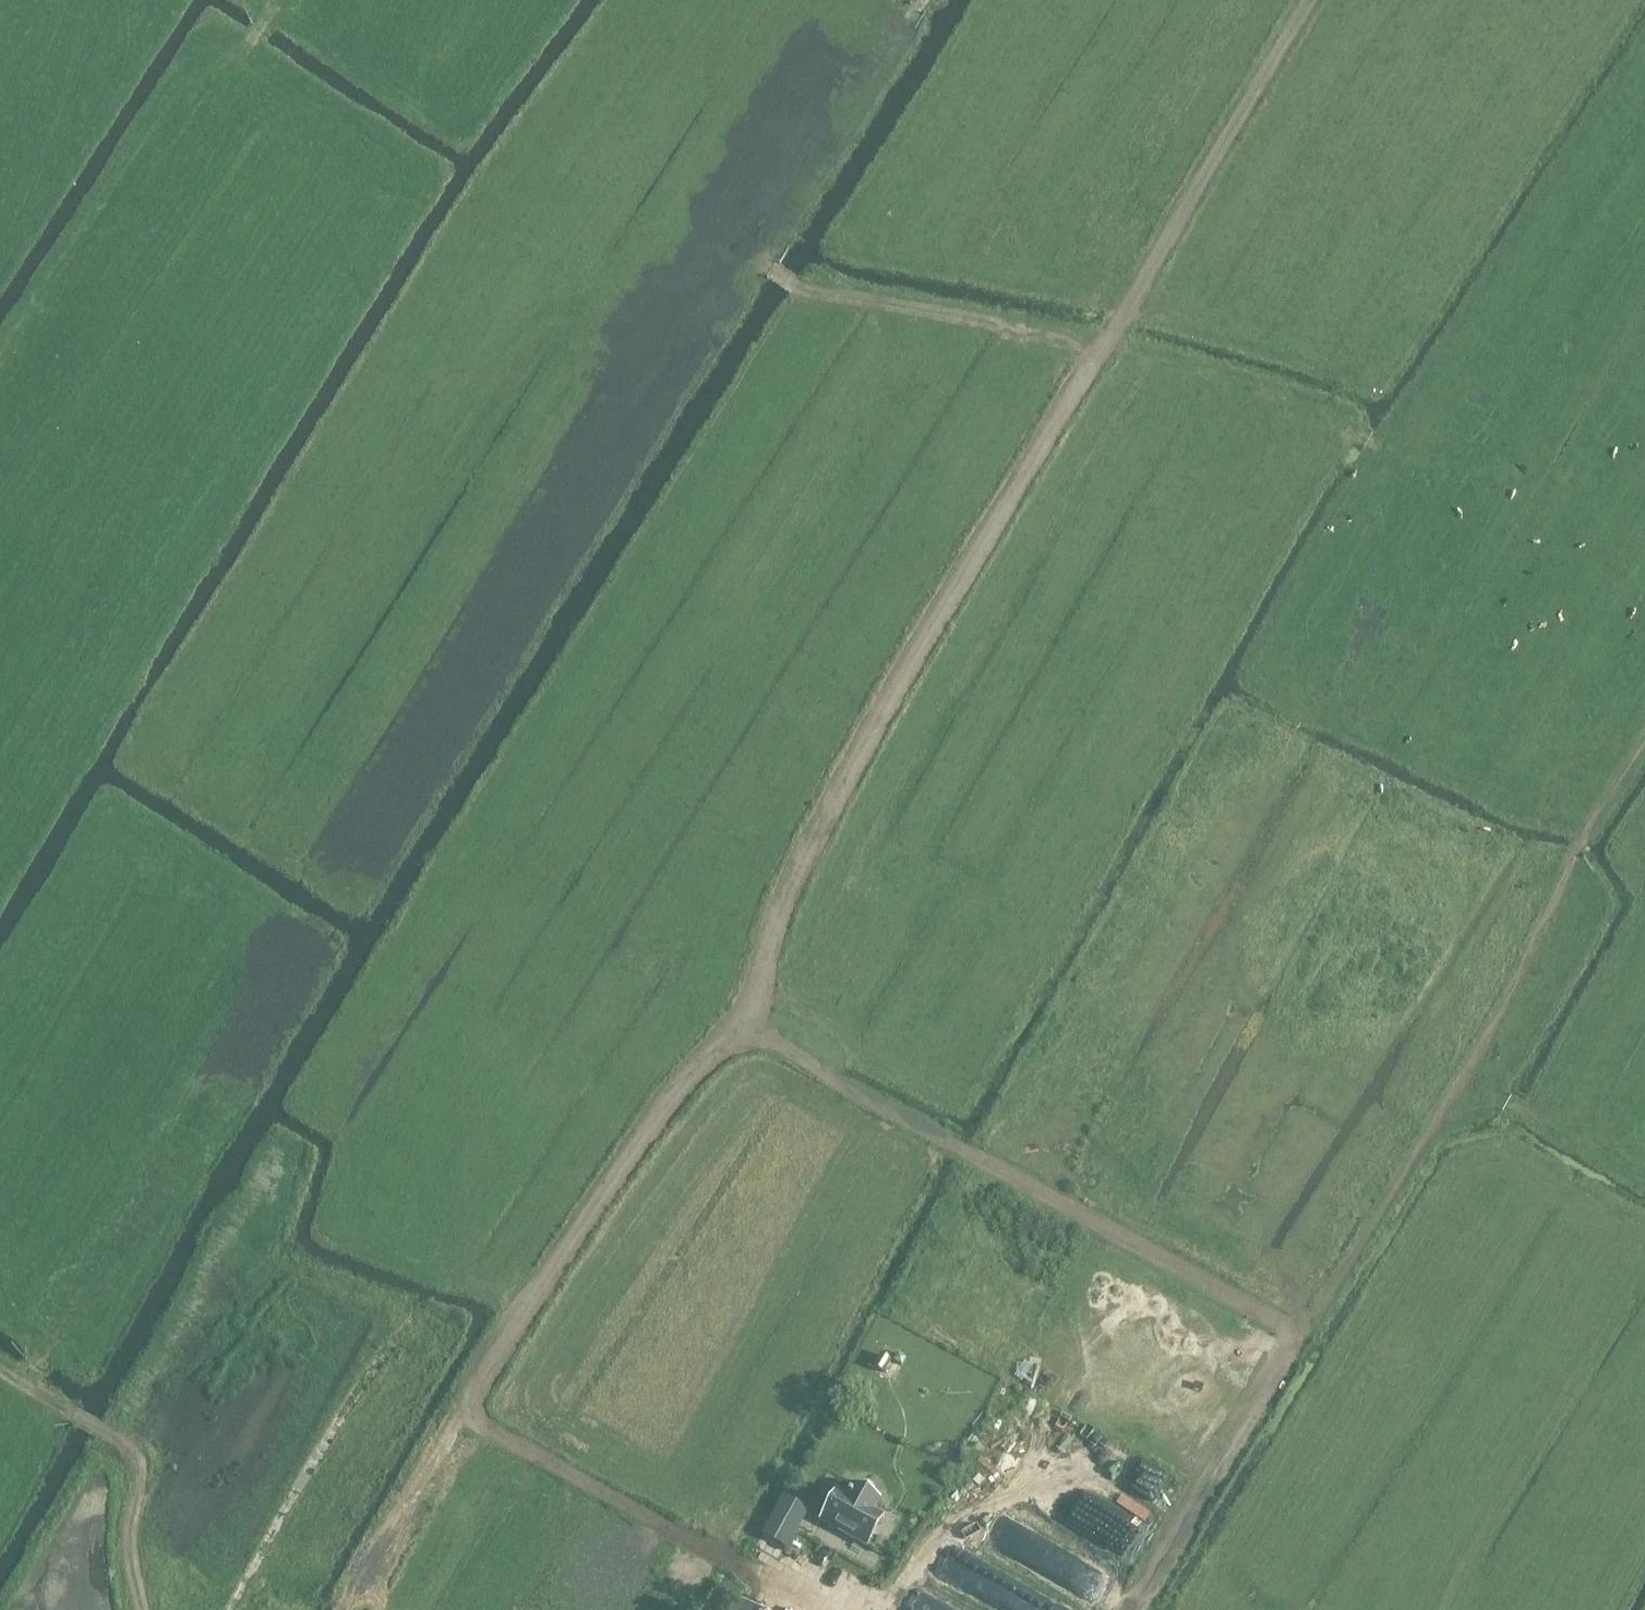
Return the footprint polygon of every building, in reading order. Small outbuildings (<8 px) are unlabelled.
[(880,1354),(873,1367),(885,1373),(892,1360),(880,1354)] [(820,1520),(866,1546),(883,1516),(872,1510),(879,1499),(874,1496),(874,1491),(871,1487),(867,1484),(862,1485),(858,1487),(850,1483),(844,1495),(836,1490),(820,1520)] [(808,1508),(783,1494),(761,1534),(787,1548),(808,1508)] [(989,1562),(950,1550),(941,1579),(979,1592),(989,1562)] [(735,1595),(727,1609),(760,1609),(735,1595)]
